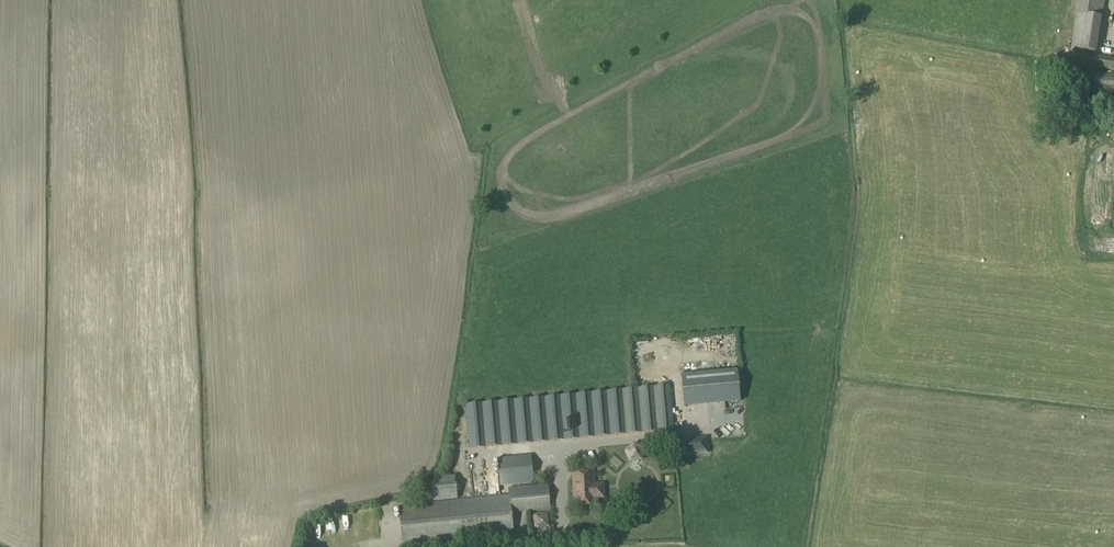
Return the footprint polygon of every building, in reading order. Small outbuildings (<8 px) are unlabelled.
[(1072,48),(1095,52),(1100,18),(1103,18),(1105,0),(1077,0),(1075,14),(1077,14),(1072,48)] [(1074,65),(1113,70),(1113,59),(1077,53),(1074,65)] [(1095,92),(1113,94),(1113,75),(1097,73),(1095,92)] [(1076,77),(1073,97),(1088,98),(1091,79),(1076,77)] [(1037,81),(1036,92),(1053,94),(1055,83),(1037,81)] [(1093,105),(1113,107),(1113,97),(1094,95),(1093,105)] [(620,390),(463,406),(467,450),(624,434),(675,429),(672,386),(620,390)] [(679,443),(681,456),(705,453),(704,440),(679,443)] [(636,443),(627,452),(632,463),(645,463),(648,449),(636,443)] [(529,456),(496,459),(499,487),(532,483),(529,456)] [(602,461),(606,466),(614,461),(610,456),(602,461)] [(594,474),(573,475),(574,506),(597,504),(597,499),(604,499),(603,485),(594,486),(594,474)] [(398,509),(403,546),(513,535),(511,513),(549,509),(547,485),(508,489),(509,497),(398,509)] [(450,502),(450,493),(424,495),(425,504),(450,502)]
